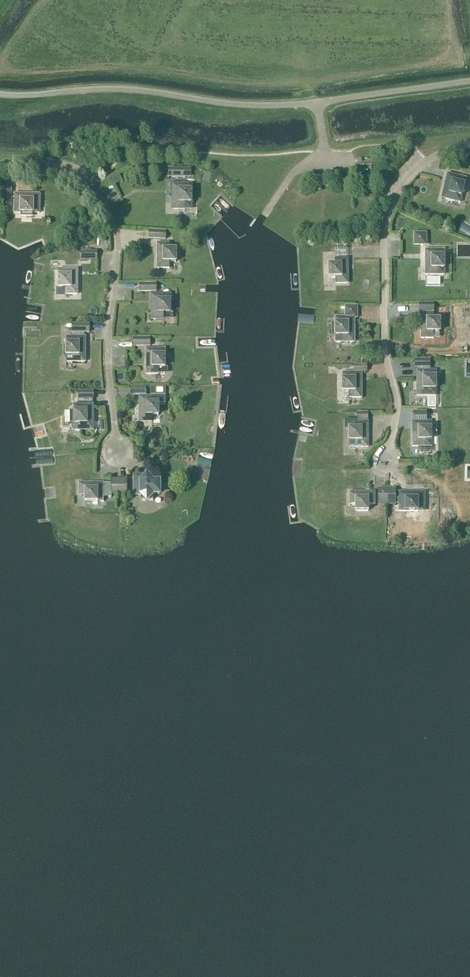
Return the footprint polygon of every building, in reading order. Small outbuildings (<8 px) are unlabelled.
[(168,178),(191,178),(191,168),(168,169),(168,178)] [(448,174),(442,198),(460,203),(466,179),(448,174)] [(117,176),(112,179),(115,184),(120,182),(117,176)] [(191,203),(191,191),(191,185),(172,185),(172,209),(185,209),(185,203),(191,203)] [(11,207),(12,189),(3,188),(2,207),(11,207)] [(20,207),(20,213),(39,214),(39,195),(15,194),(14,207),(20,207)] [(166,240),(166,231),(149,230),(148,239),(166,240)] [(414,234),(414,245),(426,245),(426,233),(414,234)] [(176,262),(176,250),(170,250),(170,244),(157,244),(157,269),(169,269),(169,262),(176,262)] [(444,275),(444,269),(444,250),(425,250),(425,275),(444,275)] [(80,260),(97,260),(97,251),(80,251),(80,260)] [(348,284),(348,271),(347,258),(335,258),(335,266),(329,266),(329,278),(335,278),(335,284),(348,284)] [(77,295),(77,270),(58,270),(58,276),(58,289),(65,289),(65,295),(77,295)] [(139,292),(157,292),(157,283),(139,283),(139,292)] [(151,320),(164,320),(164,313),(170,313),(170,295),(151,295),(151,320)] [(419,312),(434,312),(434,303),(419,303),(419,312)] [(335,342),(354,342),(354,318),(357,318),(357,306),(345,306),(344,318),(342,318),(342,324),(335,324),(335,342)] [(440,332),(440,320),(433,320),(433,314),(421,314),(421,339),(433,339),(433,332),(440,332)] [(72,333),(90,333),(90,324),(72,324),(72,333)] [(66,362),(85,362),(85,337),(66,337),(66,362)] [(133,347),(150,347),(150,337),(133,338),(133,347)] [(165,374),(165,350),(146,350),(146,374),(165,374)] [(415,368),(430,368),(430,359),(415,359),(415,368)] [(436,390),(436,377),(429,377),(429,371),(417,371),(417,396),(429,396),(429,390),(436,390)] [(349,380),(342,380),(343,392),(349,392),(349,398),(361,398),(361,373),(349,373),(349,380)] [(79,400),(93,400),(93,392),(79,392),(79,400)] [(158,416),(158,403),(164,403),(164,397),(140,397),(140,422),(152,422),(152,416),(158,416)] [(80,411),(74,412),(74,424),(81,424),(81,430),(93,430),(93,405),(80,405),(80,411)] [(427,411),(413,411),(413,421),(427,421),(427,411)] [(357,413),(357,421),(368,421),(368,413),(357,413)] [(345,421),(345,429),(349,429),(349,441),(349,448),(355,448),(368,448),(368,423),(355,423),(355,421),(345,421)] [(412,447),(431,447),(431,421),(427,421),(413,421),(412,421),(412,447)] [(154,480),(147,473),(146,474),(133,474),(133,496),(141,496),(141,501),(144,501),(147,503),(149,501),(153,501),(153,495),(159,495),(159,480),(154,480)] [(79,483),(79,496),(84,496),(84,502),(97,502),(104,502),(104,498),(104,495),(105,495),(111,495),(111,483),(105,483),(79,483)] [(395,489),(386,489),(386,505),(395,505),(395,489)] [(368,511),(368,505),(374,505),(374,493),(349,493),(350,505),(356,505),(356,511),(368,511)] [(424,505),(424,493),(399,493),(399,505),(405,505),(405,511),(418,511),(418,505),(424,505)]
